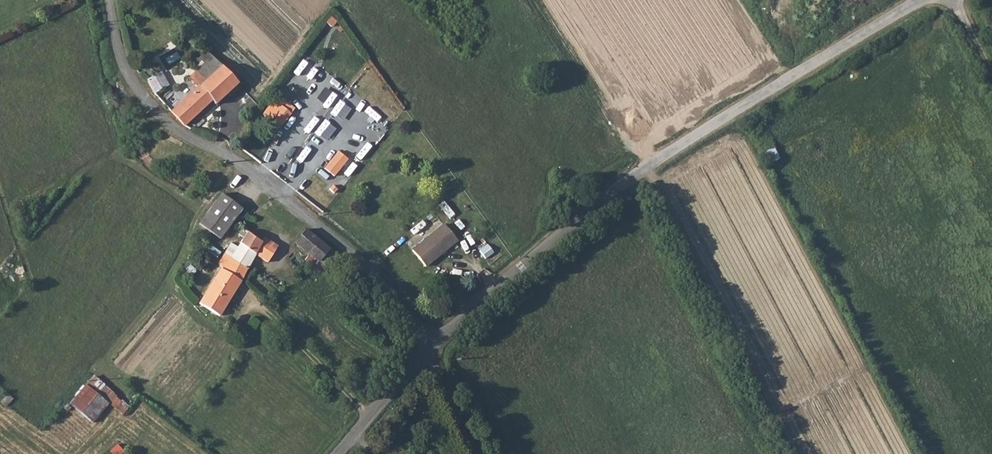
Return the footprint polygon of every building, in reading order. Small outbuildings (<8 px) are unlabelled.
[(197,86),(172,110),(184,124),(212,99),(216,103),(238,82),(213,54),(189,77),(197,86)] [(148,77),(149,79),(155,91),(155,92),(169,84),(161,71),(148,77)] [(281,105),(269,120),(279,128),(291,114),(281,105)] [(338,151),(324,168),(334,176),(348,159),(338,151)] [(332,184),(328,189),(334,193),(338,189),(332,184)] [(200,227),(221,241),(242,210),(221,196),(200,227)] [(448,224),(415,251),(429,268),(462,242),(448,224)] [(226,253),(219,263),(222,267),(225,270),(242,279),(256,254),(268,261),(278,246),(276,244),(265,238),(263,241),(246,230),(243,228),(239,234),(245,237),(232,257),(226,253)] [(307,228),(295,241),(318,260),(330,247),(307,228)] [(330,247),(318,260),(317,261),(327,271),(340,256),(330,247)] [(225,270),(222,267),(207,294),(206,295),(202,304),(222,316),(242,280),(242,279),(225,270)] [(93,377),(85,385),(108,404),(121,416),(129,407),(93,377)] [(85,385),(70,403),(93,422),(108,404),(85,385)]
